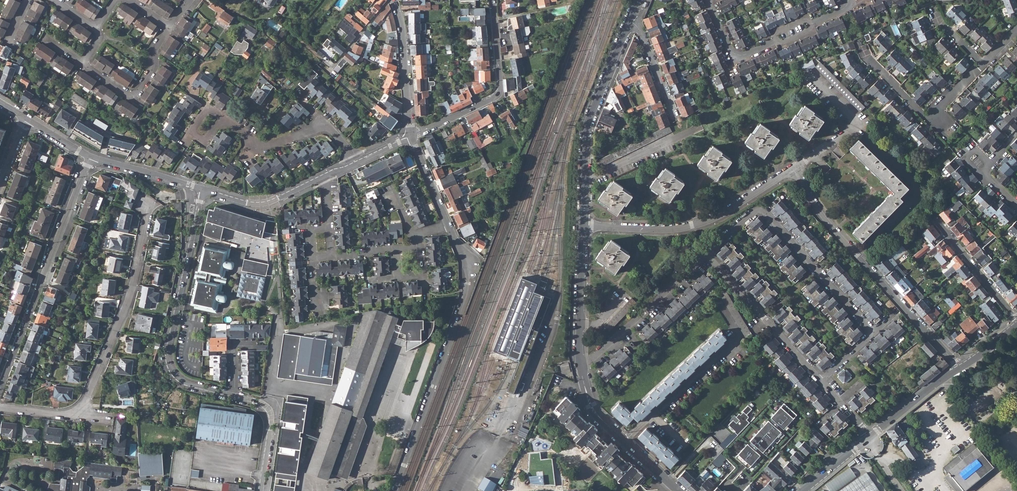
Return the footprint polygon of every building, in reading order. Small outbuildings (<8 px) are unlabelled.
[(6,4),(16,9),(18,4),(19,2),(18,2),(19,0),(8,0),(6,4)] [(30,8),(40,13),(44,6),(43,5),(44,2),(41,0),(36,0),(35,1),(34,1),(30,8)] [(84,13),(90,4),(84,0),(83,0),(79,0),(75,5),(78,7),(78,8),(84,13)] [(91,16),(95,18),(100,11),(96,9),(97,8),(99,5),(93,0),(90,4),(84,13),(91,17),(91,16)] [(159,12),(165,3),(160,0),(153,0),(150,5),(153,6),(152,7),(159,12)] [(363,15),(364,16),(370,21),(374,16),(387,1),(387,0),(379,0),(376,4),(370,12),(367,9),(366,12),(364,13),(363,15)] [(404,5),(418,5),(418,10),(420,10),(421,10),(431,10),(431,6),(429,6),(429,4),(425,4),(425,0),(424,0),(418,0),(417,0),(407,1),(403,1),(404,5)] [(539,8),(550,6),(549,2),(556,1),(556,0),(537,0),(539,8)] [(690,4),(693,9),(695,8),(696,11),(705,8),(701,0),(698,0),(690,4)] [(721,13),(730,9),(729,7),(725,0),(722,0),(717,3),(721,13)] [(808,12),(818,7),(815,0),(812,0),(807,2),(807,3),(804,5),(807,11),(808,12)] [(882,0),(876,0),(872,0),(877,12),(886,8),(884,5),(882,0)] [(1006,1),(1005,2),(1010,13),(1011,17),(1016,15),(1014,11),(1016,10),(1016,6),(1016,5),(1015,2),(1016,1),(1016,0),(1009,0),(1006,1)] [(354,6),(364,13),(366,12),(359,6),(359,5),(358,4),(359,3),(357,1),(354,6)] [(210,6),(219,13),(222,15),(219,19),(228,26),(233,17),(224,11),(225,10),(213,2),(210,6)] [(120,13),(126,17),(132,9),(126,4),(125,5),(122,3),(117,10),(120,12),(120,13)] [(171,8),(165,3),(159,12),(165,17),(166,16),(169,18),(174,11),(171,8)] [(800,4),(792,7),(796,16),(807,11),(804,5),(803,3),(800,4)] [(6,4),(1,15),(9,19),(11,16),(12,17),(16,9),(6,4)] [(380,26),(386,19),(392,12),(391,9),(389,4),(375,21),(380,26)] [(861,9),(866,19),(874,15),(873,14),(876,13),(873,4),(869,6),(869,5),(861,9)] [(967,14),(960,6),(958,8),(954,5),(947,12),(951,16),(952,15),(955,18),(957,19),(956,20),(959,23),(967,14)] [(784,10),(788,21),(796,17),(796,16),(792,7),(784,10)] [(28,15),(26,18),(35,23),(36,19),(37,20),(40,13),(30,8),(27,15),(28,15)] [(471,9),(470,9),(470,13),(470,14),(475,14),(476,26),(485,25),(485,20),(486,20),(485,8),(476,9),(471,9)] [(126,17),(124,21),(129,25),(131,24),(133,22),(136,24),(141,16),(139,14),(139,13),(132,9),(126,17)] [(853,13),(858,23),(866,19),(861,9),(853,13)] [(54,20),(61,25),(67,16),(60,11),(60,12),(56,10),(52,17),(54,19),(54,20)] [(410,24),(420,23),(420,10),(418,10),(412,10),(412,13),(409,13),(410,24)] [(370,21),(364,16),(363,15),(358,11),(356,14),(367,24),(370,21)] [(696,15),(700,24),(710,19),(706,11),(696,15)] [(778,24),(778,25),(787,21),(782,11),(774,15),(774,16),(778,24)] [(392,12),(386,19),(388,32),(397,30),(394,20),(392,12)] [(647,28),(653,26),(651,22),(656,20),(655,18),(663,15),(662,12),(644,19),(647,28)] [(363,29),(356,23),(351,19),(353,16),(348,13),(344,18),(357,30),(360,32),(363,29)] [(531,19),(530,14),(522,15),(508,18),(508,23),(512,22),(512,25),(510,27),(509,28),(508,31),(510,30),(525,27),(523,20),(531,19)] [(5,29),(9,23),(8,22),(9,19),(1,15),(0,16),(0,27),(5,29)] [(966,33),(969,30),(970,29),(972,32),(978,26),(972,21),(975,19),(971,15),(960,27),(966,33)] [(61,25),(70,31),(76,23),(73,21),(73,20),(67,16),(61,25)] [(136,24),(145,30),(151,22),(145,17),(144,18),(141,16),(136,24)] [(184,19),(179,25),(188,31),(192,25),(192,24),(194,21),(187,16),(185,19),(184,19)] [(778,24),(774,16),(766,19),(767,20),(764,21),(766,26),(767,29),(778,24)] [(838,19),(833,21),(837,30),(838,31),(846,27),(841,16),(837,17),(838,19)] [(928,22),(926,19),(925,19),(924,16),(913,21),(916,28),(917,27),(919,31),(926,27),(924,24),(928,22)] [(726,22),(730,30),(737,27),(740,25),(736,17),(726,22)] [(24,21),(20,28),(30,33),(33,27),(33,26),(35,23),(26,18),(25,21),(24,21)] [(353,35),(357,30),(344,18),(337,26),(348,35),(345,39),(351,44),(356,37),(353,35)] [(710,19),(700,24),(702,29),(701,30),(700,31),(702,35),(706,33),(713,29),(715,29),(710,19)] [(832,20),(823,24),(828,35),(829,35),(830,38),(834,37),(832,33),(837,30),(833,21),(832,20)] [(158,26),(151,22),(145,30),(152,35),(153,34),(156,36),(161,29),(157,27),(158,26)] [(70,31),(79,37),(85,28),(79,24),(78,25),(76,23),(70,31)] [(421,33),(420,26),(420,23),(410,24),(410,34),(412,34),(421,33)] [(651,38),(661,34),(658,28),(664,26),(663,23),(658,25),(653,27),(648,29),(651,38)] [(680,26),(683,33),(686,31),(689,30),(689,29),(687,24),(683,25),(680,26)] [(817,34),(820,40),(829,35),(828,35),(823,24),(815,28),(817,34)] [(176,32),(174,35),(182,40),(184,38),(186,35),(192,39),(194,35),(188,31),(179,25),(175,32),(176,32)] [(248,25),(244,31),(253,37),(257,31),(248,25)] [(467,38),(467,45),(488,44),(486,25),(485,25),(476,26),(465,26),(465,29),(470,29),(470,30),(472,29),(473,38),(467,38)] [(524,42),(522,37),(529,35),(530,32),(529,26),(525,27),(510,30),(513,45),(524,42)] [(767,29),(766,26),(763,27),(762,26),(755,30),(759,39),(769,34),(767,29)] [(977,40),(979,38),(980,36),(983,39),(988,33),(983,27),(981,29),(978,26),(972,32),(971,33),(971,34),(977,40)] [(730,30),(735,41),(736,41),(744,37),(740,30),(739,30),(737,27),(730,30)] [(931,29),(927,30),(926,27),(919,31),(913,33),(915,37),(919,35),(922,41),(927,39),(930,45),(935,40),(933,36),(932,33),(933,32),(931,29)] [(26,40),(30,33),(20,28),(16,35),(17,36),(16,39),(23,43),(25,40),(26,40)] [(92,33),(85,28),(79,37),(86,42),(87,41),(90,43),(95,36),(92,34),(92,33)] [(706,33),(710,44),(719,40),(715,32),(713,29),(706,33)] [(885,53),(892,45),(884,38),(888,34),(884,30),(876,39),(876,41),(881,47),(883,49),(882,50),(885,53)] [(244,31),(244,32),(247,34),(246,35),(252,39),(253,37),(244,31)] [(651,38),(654,44),(663,40),(664,40),(663,39),(668,37),(666,32),(661,34),(651,38)] [(416,39),(416,43),(420,42),(420,39),(424,38),(424,33),(421,33),(412,34),(412,39),(416,39)] [(988,33),(983,39),(985,42),(984,43),(982,45),(988,51),(995,44),(992,41),(994,39),(988,33)] [(359,39),(368,42),(370,38),(364,34),(359,39)] [(806,39),(810,47),(818,43),(818,42),(821,41),(820,40),(817,34),(806,39)] [(182,40),(174,35),(172,38),(171,37),(167,44),(175,50),(178,51),(179,52),(183,45),(180,43),(182,40)] [(736,41),(739,49),(749,44),(750,44),(746,36),(744,37),(736,41)] [(945,51),(947,54),(953,48),(950,45),(952,44),(949,41),(948,42),(946,40),(943,37),(935,45),(943,53),(945,51)] [(330,41),(328,39),(323,45),(327,48),(330,45),(341,54),(346,49),(344,48),(340,44),(333,38),(330,41)] [(798,41),(803,52),(811,48),(810,47),(806,39),(806,38),(798,41)] [(270,39),(265,45),(264,44),(261,49),(265,51),(267,49),(273,53),(278,45),(270,39)] [(633,39),(623,62),(625,66),(626,67),(628,65),(630,64),(629,61),(628,60),(629,56),(631,57),(637,43),(634,42),(635,40),(633,39)] [(243,55),(247,58),(250,54),(246,51),(248,48),(249,43),(244,40),(242,43),(238,40),(231,51),(235,54),(243,55)] [(389,40),(389,45),(398,48),(398,41),(389,40)] [(657,53),(669,48),(668,46),(666,47),(663,40),(654,44),(657,53)] [(709,45),(713,53),(720,49),(723,48),(719,40),(710,44),(709,45)] [(846,50),(850,48),(851,50),(855,48),(852,41),(844,45),(846,50)] [(38,42),(33,49),(36,52),(34,55),(34,56),(40,60),(42,57),(48,48),(41,43),(41,44),(38,42)] [(518,54),(519,58),(521,57),(527,56),(524,42),(513,45),(515,55),(518,54)] [(793,56),(801,52),(796,42),(788,46),(788,47),(793,56)] [(207,54),(211,47),(205,43),(202,48),(202,51),(207,54)] [(657,53),(661,62),(670,58),(669,54),(678,51),(677,49),(683,46),(682,43),(676,45),(670,47),(669,48),(657,53)] [(175,50),(167,44),(162,50),(163,51),(161,54),(171,61),(178,51),(175,50)] [(365,54),(364,54),(363,55),(361,54),(364,48),(355,44),(352,52),(360,56),(364,58),(365,54)] [(385,44),(382,55),(386,57),(392,59),(394,52),(398,53),(398,48),(389,45),(385,44)] [(415,55),(423,54),(424,54),(426,54),(427,54),(427,50),(429,50),(429,44),(410,45),(411,55),(415,55)] [(6,58),(10,50),(6,47),(1,56),(5,58),(6,59),(6,58)] [(477,56),(477,60),(489,60),(488,47),(477,48),(477,56)] [(785,59),(793,56),(788,47),(784,49),(778,52),(780,56),(781,60),(785,58),(785,59)] [(42,57),(51,63),(57,55),(54,54),(55,53),(48,48),(42,57)] [(777,58),(780,56),(778,52),(777,50),(776,48),(766,53),(770,62),(777,59),(777,58)] [(960,55),(957,52),(953,48),(947,54),(945,56),(951,63),(960,55)] [(890,61),(892,63),(892,64),(894,66),(896,65),(899,62),(901,64),(904,62),(906,59),(903,57),(895,50),(887,58),(890,61)] [(682,55),(684,59),(692,56),(690,51),(682,55)] [(711,56),(715,64),(724,60),(725,59),(721,51),(711,56)] [(855,61),(854,57),(852,58),(851,55),(849,51),(840,55),(845,65),(846,65),(855,61)] [(348,61),(353,65),(357,60),(362,62),(364,58),(360,56),(349,52),(334,69),(338,72),(348,61)] [(755,58),(759,67),(763,65),(770,62),(766,53),(755,58)] [(415,55),(416,65),(426,65),(427,65),(426,54),(424,54),(423,54),(415,55)] [(51,63),(61,70),(67,61),(60,56),(60,57),(57,55),(51,63)] [(384,67),(395,71),(397,67),(391,64),(392,59),(386,57),(382,55),(381,58),(382,59),(382,61),(383,61),(385,62),(384,67)] [(96,66),(103,71),(109,62),(102,57),(102,58),(98,56),(93,63),(97,65),(96,66)] [(525,75),(521,57),(519,58),(511,59),(514,77),(520,76),(525,75)] [(971,65),(967,62),(966,61),(967,60),(965,57),(956,66),(963,73),(971,65)] [(1004,59),(1005,60),(1003,63),(1005,65),(1011,71),(1012,72),(1016,66),(1016,65),(1016,64),(1016,61),(1013,57),(1010,60),(1007,57),(1004,59)] [(661,63),(666,75),(678,70),(679,69),(678,67),(675,68),(674,65),(675,64),(673,58),(661,63)] [(745,63),(749,72),(757,68),(756,68),(759,67),(755,58),(745,63)] [(896,65),(898,67),(902,71),(905,74),(913,66),(906,59),(904,62),(901,64),(899,62),(896,65)] [(473,60),(474,69),(490,68),(489,60),(477,60),(473,60)] [(719,70),(720,73),(723,72),(728,69),(724,60),(715,64),(718,71),(719,70)] [(7,61),(4,72),(13,76),(17,64),(7,61)] [(73,65),(67,61),(61,70),(67,74),(68,74),(71,76),(76,69),(73,66),(73,65)] [(855,61),(846,65),(847,68),(850,72),(849,73),(854,78),(855,77),(858,80),(864,74),(861,71),(864,68),(861,65),(860,66),(858,64),(855,61)] [(110,74),(113,76),(118,68),(115,67),(115,66),(109,62),(103,71),(109,75),(110,74)] [(622,72),(618,74),(623,83),(625,86),(633,81),(632,78),(631,77),(630,75),(626,67),(625,66),(623,62),(620,68),(622,72)] [(735,66),(741,77),(749,73),(749,72),(745,63),(744,62),(735,66)] [(816,67),(861,112),(866,107),(821,62),(816,67)] [(999,64),(996,67),(997,68),(995,70),(1004,79),(1009,74),(1008,73),(1011,71),(1005,65),(1002,68),(999,64)] [(164,67),(159,74),(168,80),(173,73),(172,73),(174,70),(167,65),(165,68),(164,67)] [(426,65),(416,65),(412,65),(413,78),(417,77),(427,77),(427,67),(426,65)] [(633,76),(631,77),(632,78),(649,71),(646,66),(636,70),(638,73),(632,75),(633,76)] [(388,76),(383,87),(392,90),(395,85),(396,85),(398,80),(396,79),(399,73),(395,71),(384,67),(381,73),(388,76)] [(115,79),(122,84),(128,75),(121,70),(121,71),(118,68),(113,76),(115,78),(115,79)] [(261,75),(269,82),(274,76),(265,68),(260,74),(261,75)] [(313,97),(315,94),(323,86),(322,84),(321,85),(318,83),(319,82),(316,76),(318,75),(312,69),(298,85),(304,90),(307,87),(312,92),(310,94),(313,97)] [(490,81),(490,70),(480,70),(475,71),(475,81),(480,81),(490,81)] [(679,72),(678,70),(666,75),(668,80),(688,71),(688,70),(681,72),(681,71),(679,72)] [(76,81),(83,86),(89,76),(83,72),(82,73),(79,71),(74,78),(77,80),(76,81)] [(641,79),(645,89),(654,85),(649,71),(632,78),(633,81),(636,86),(639,85),(637,80),(641,79)] [(668,80),(670,85),(681,81),(682,80),(681,77),(689,74),(688,71),(668,80)] [(984,85),(986,88),(989,85),(991,87),(993,88),(994,88),(1001,82),(990,71),(987,74),(985,76),(984,75),(982,78),(983,80),(986,83),(984,85)] [(13,76),(4,72),(1,79),(10,82),(13,76)] [(720,73),(713,77),(717,86),(717,85),(718,89),(722,87),(727,85),(726,81),(727,81),(723,72),(720,73)] [(200,84),(206,88),(212,79),(204,74),(203,75),(200,73),(192,84),(198,88),(200,84)] [(156,81),(154,84),(162,89),(163,86),(168,80),(159,74),(155,80),(156,81)] [(622,108),(624,112),(626,111),(624,108),(625,107),(619,96),(625,93),(621,85),(623,83),(618,74),(616,78),(619,85),(612,89),(622,108)] [(729,78),(734,88),(742,85),(738,74),(729,78)] [(865,89),(873,80),(871,77),(872,76),(869,74),(866,77),(864,74),(858,80),(861,82),(860,83),(865,89)] [(930,81),(936,87),(938,84),(939,86),(942,88),(948,81),(941,74),(938,77),(936,75),(930,81)] [(132,89),(137,82),(134,80),(134,79),(128,75),(122,84),(128,88),(129,87),(132,89)] [(251,97),(261,104),(274,86),(269,82),(261,75),(258,80),(264,84),(261,89),(258,87),(251,97)] [(25,89),(27,86),(30,81),(23,76),(20,81),(26,84),(22,90),(24,91),(25,89)] [(83,86),(93,92),(98,84),(95,82),(96,81),(89,76),(83,86)] [(504,80),(505,91),(510,91),(510,90),(514,89),(515,89),(515,93),(522,90),(520,76),(514,77),(513,77),(514,79),(504,80)] [(427,77),(417,77),(418,91),(424,91),(428,90),(432,90),(432,85),(434,85),(435,84),(435,82),(434,81),(429,81),(429,77),(427,77)] [(977,86),(974,89),(974,90),(980,95),(982,97),(989,90),(988,90),(986,88),(984,85),(986,83),(983,80),(982,78),(978,81),(979,82),(977,84),(978,85),(977,86)] [(10,82),(1,79),(0,82),(0,88),(6,90),(7,90),(10,82)] [(210,96),(213,98),(219,90),(222,85),(213,79),(212,79),(206,88),(212,92),(210,96)] [(884,85),(881,82),(880,83),(878,80),(869,89),(874,95),(875,94),(878,96),(884,90),(881,87),(884,85)] [(471,88),(474,94),(483,89),(481,83),(480,81),(475,81),(465,82),(467,86),(473,83),(473,84),(476,83),(476,84),(473,85),(473,87),(471,88)] [(684,90),(681,81),(670,85),(674,94),(684,90)] [(920,88),(926,95),(929,92),(930,93),(931,95),(938,88),(937,88),(936,87),(930,81),(927,84),(925,82),(920,88)] [(93,92),(102,99),(108,89),(102,85),(101,86),(98,84),(93,92)] [(151,86),(147,93),(155,99),(160,92),(162,89),(154,84),(152,87),(151,86)] [(523,102),(519,95),(522,94),(522,95),(528,92),(528,91),(535,87),(533,84),(522,90),(515,93),(514,93),(510,95),(514,106),(523,102)] [(660,101),(654,85),(645,89),(642,90),(644,94),(647,93),(650,102),(636,107),(637,110),(642,108),(647,106),(660,101)] [(233,93),(238,96),(243,89),(237,86),(233,93)] [(321,105),(324,102),(332,93),(323,86),(315,94),(321,99),(318,102),(321,105)] [(463,106),(473,102),(470,97),(472,96),(468,88),(461,92),(462,93),(458,95),(461,101),(463,106)] [(926,100),(925,98),(924,97),(926,95),(920,88),(914,94),(916,96),(913,98),(921,106),(926,100)] [(19,100),(27,105),(31,99),(33,96),(34,95),(25,89),(24,91),(19,100)] [(115,94),(108,89),(102,99),(109,103),(109,102),(112,104),(114,102),(117,98),(117,97),(114,95),(115,94)] [(612,89),(606,101),(612,103),(616,111),(622,108),(612,89)] [(230,98),(219,90),(213,98),(218,101),(215,106),(221,110),(230,98)] [(425,104),(425,102),(425,98),(427,97),(429,95),(428,90),(424,91),(418,91),(414,91),(415,104),(425,104)] [(885,105),(893,96),(890,93),(891,93),(888,90),(886,92),(884,90),(878,96),(880,98),(879,99),(885,105)] [(980,95),(974,90),(971,92),(977,98),(980,95)] [(985,99),(991,93),(989,90),(982,97),(984,99),(985,99)] [(679,107),(688,103),(683,92),(674,95),(679,107)] [(961,102),(967,107),(969,109),(976,102),(978,99),(977,98),(971,92),(965,98),(964,99),(963,98),(961,100),(961,102)] [(70,98),(86,109),(90,104),(75,93),(70,98)] [(151,105),(155,99),(147,93),(142,99),(143,100),(141,103),(148,108),(150,105),(151,105)] [(327,109),(330,112),(340,100),(332,93),(324,102),(329,107),(327,109)] [(189,95),(183,104),(193,111),(196,105),(200,107),(202,104),(189,95)] [(402,113),(402,103),(389,95),(384,104),(388,106),(385,110),(393,117),(396,112),(397,113),(402,113)] [(42,103),(33,96),(31,99),(27,105),(36,111),(42,103)] [(121,112),(125,114),(131,105),(124,101),(117,98),(114,102),(118,104),(113,111),(118,115),(120,114),(121,112)] [(58,99),(52,109),(56,112),(63,102),(58,99)] [(335,112),(341,117),(349,108),(340,100),(330,112),(333,114),(335,112)] [(898,115),(904,109),(900,106),(897,102),(894,100),(884,110),(887,113),(889,111),(896,117),(898,115)] [(463,106),(461,101),(450,107),(449,107),(452,112),(463,106)] [(657,108),(659,114),(665,112),(660,101),(647,106),(642,108),(637,110),(639,112),(648,108),(652,107),(653,110),(657,108)] [(180,102),(173,112),(182,118),(187,112),(190,114),(193,111),(183,104),(180,102)] [(290,110),(291,111),(299,118),(304,112),(307,115),(310,112),(298,102),(290,110)] [(450,107),(447,102),(443,104),(446,109),(448,114),(452,112),(449,107),(450,107)] [(693,112),(691,106),(690,103),(691,103),(690,102),(688,103),(679,107),(683,117),(693,112)] [(957,102),(955,105),(955,106),(954,108),(950,111),(958,119),(966,111),(965,110),(967,107),(961,102),(959,104),(957,102)] [(52,109),(42,103),(36,111),(46,118),(52,109)] [(415,104),(416,115),(426,115),(425,109),(429,109),(429,103),(428,103),(425,104),(415,104)] [(380,122),(391,130),(398,120),(393,117),(385,110),(377,104),(375,108),(385,115),(380,122)] [(138,110),(131,105),(125,114),(132,119),(132,118),(135,120),(140,113),(137,111),(138,110)] [(596,126),(612,132),(617,120),(608,117),(610,111),(606,109),(606,108),(604,107),(596,126)] [(799,134),(808,140),(815,130),(816,131),(823,122),(813,114),(814,113),(805,107),(797,117),(795,116),(789,125),(800,132),(799,134)] [(54,120),(68,129),(75,117),(62,108),(54,120)] [(357,115),(349,108),(341,117),(346,122),(344,124),(347,127),(357,115)] [(522,118),(516,108),(512,110),(518,120),(522,118)] [(904,109),(898,115),(901,117),(899,119),(907,127),(915,119),(912,116),(909,114),(911,113),(908,110),(906,112),(904,109)] [(517,124),(509,110),(498,116),(501,121),(507,118),(512,127),(514,126),(517,124)] [(301,120),(299,118),(291,111),(289,114),(288,113),(281,121),(288,128),(294,122),(296,125),(301,120)] [(487,111),(484,113),(480,115),(478,111),(466,116),(471,125),(487,116),(487,115),(488,115),(487,111)] [(167,121),(170,123),(179,130),(182,126),(179,124),(182,118),(173,112),(167,121)] [(659,125),(661,129),(669,125),(670,124),(665,112),(659,114),(658,115),(659,118),(656,119),(658,123),(659,125)] [(1016,120),(1016,119),(1011,113),(1010,112),(1007,115),(1004,118),(1015,130),(1016,128),(1016,125),(1015,123),(1016,120)] [(487,116),(471,125),(474,131),(492,121),(488,115),(487,115),(487,116)] [(997,125),(1005,133),(1009,129),(1012,132),(1015,130),(1004,118),(997,125)] [(98,120),(95,124),(106,130),(108,126),(98,120)] [(78,121),(71,133),(98,149),(101,149),(104,136),(78,121)] [(387,129),(377,122),(367,133),(374,140),(376,139),(379,135),(381,136),(387,129)] [(175,136),(179,130),(170,123),(164,133),(176,141),(179,138),(175,136)] [(452,129),(456,138),(462,135),(469,132),(464,123),(452,129)] [(514,126),(524,143),(526,139),(517,124),(514,126)] [(755,151),(763,158),(771,147),(772,148),(779,139),(768,132),(769,131),(760,124),(753,134),(751,133),(745,142),(756,150),(755,151)] [(1005,136),(996,128),(992,124),(989,127),(993,131),(990,134),(991,135),(1001,144),(1004,142),(1001,139),(1005,136)] [(598,160),(601,166),(672,131),(669,125),(661,129),(641,138),(639,139),(598,160)] [(922,139),(924,142),(927,139),(925,136),(927,134),(929,132),(927,129),(925,130),(923,128),(920,125),(912,133),(920,141),(922,139)] [(214,139),(217,141),(227,148),(233,138),(224,132),(220,138),(216,136),(214,139)] [(425,141),(427,146),(436,142),(432,133),(426,136),(428,140),(425,141)] [(924,142),(923,143),(932,151),(937,156),(943,150),(935,141),(932,139),(933,138),(931,135),(930,136),(927,134),(925,136),(927,139),(924,142)] [(479,149),(487,144),(493,141),(491,137),(484,141),(485,142),(482,143),(478,135),(473,138),(474,140),(477,146),(478,147),(479,149)] [(991,135),(986,140),(996,149),(1001,144),(991,135)] [(137,144),(110,138),(107,151),(129,155),(129,154),(137,144)] [(467,141),(471,149),(476,147),(478,147),(477,146),(474,140),(473,138),(467,141)] [(989,148),(993,152),(996,149),(986,140),(985,138),(978,145),(986,152),(989,148)] [(24,153),(35,158),(40,145),(29,140),(24,153)] [(427,146),(432,157),(441,152),(443,152),(443,151),(445,151),(440,140),(436,142),(427,146)] [(853,233),(862,242),(902,200),(899,197),(908,188),(859,140),(850,149),(894,192),(892,195),(891,194),(853,233)] [(220,157),(227,148),(217,141),(213,147),(210,145),(207,148),(220,157)] [(318,142),(315,145),(322,154),(325,157),(333,150),(326,141),(320,145),(318,142)] [(144,157),(145,156),(149,149),(145,146),(138,142),(137,144),(129,154),(136,158),(139,154),(144,157)] [(151,155),(156,159),(163,149),(154,143),(151,146),(149,149),(145,156),(148,158),(151,155)] [(306,146),(303,149),(311,158),(313,161),(322,154),(315,145),(309,149),(306,146)] [(707,173),(716,180),(724,169),(725,170),(731,161),(721,154),(722,152),(713,146),(706,156),(704,155),(698,164),(708,172),(707,173)] [(164,148),(163,149),(156,159),(162,163),(164,159),(171,164),(177,155),(168,149),(167,150),(164,148)] [(295,150),(292,153),(299,162),(302,165),(311,158),(303,149),(297,154),(295,150)] [(441,152),(432,157),(436,166),(447,161),(443,151),(443,152),(441,152)] [(19,166),(30,170),(35,158),(24,153),(19,166)] [(40,153),(38,159),(47,162),(49,156),(40,153)] [(194,170),(200,162),(202,159),(203,158),(194,153),(192,156),(191,157),(188,155),(180,166),(186,170),(188,166),(194,170)] [(290,169),(299,162),(292,153),(286,157),(284,154),(281,157),(290,169)] [(399,154),(387,160),(386,159),(381,162),(388,174),(392,172),(393,173),(405,167),(399,154)] [(56,169),(69,175),(72,167),(67,164),(69,159),(61,156),(56,169)] [(1014,171),(1016,168),(1016,161),(1012,156),(1009,159),(1006,156),(1003,160),(1013,170),(1014,171)] [(199,170),(206,174),(213,164),(203,158),(202,159),(200,162),(194,170),(197,173),(199,170)] [(269,159),(266,162),(273,171),(275,174),(284,167),(277,158),(271,163),(269,159)] [(480,160),(486,171),(490,170),(484,158),(482,159),(480,160)] [(948,176),(951,174),(952,173),(963,163),(960,160),(958,162),(954,159),(943,169),(943,170),(948,176)] [(999,168),(1008,176),(1013,170),(1003,160),(1000,162),(1003,165),(999,168)] [(216,174),(220,177),(225,169),(214,162),(213,164),(206,174),(212,179),(216,174)] [(257,163),(254,166),(262,176),(264,178),(273,171),(266,162),(260,167),(257,163)] [(369,183),(388,174),(381,162),(356,174),(358,178),(363,176),(364,177),(366,177),(369,183)] [(963,163),(952,173),(957,179),(966,172),(966,171),(963,168),(965,166),(963,163)] [(229,164),(225,169),(220,177),(223,179),(226,176),(232,180),(238,171),(229,164)] [(259,179),(262,176),(254,166),(248,171),(251,174),(245,178),(251,187),(260,180),(259,179)] [(440,177),(452,172),(451,169),(444,172),(443,171),(440,172),(438,168),(433,170),(437,179),(440,177)] [(660,195),(669,201),(677,191),(678,192),(685,183),(674,175),(675,174),(666,168),(659,178),(657,177),(651,186),(662,193),(660,195)] [(997,179),(1005,186),(1011,179),(1008,176),(999,168),(997,171),(1000,175),(997,179)] [(452,172),(440,177),(445,189),(458,184),(454,176),(462,173),(460,169),(452,172)] [(12,184),(24,188),(28,177),(17,172),(12,184)] [(968,175),(966,172),(957,179),(963,186),(975,176),(972,172),(968,175)] [(96,187),(106,191),(111,178),(101,174),(96,187)] [(404,190),(405,193),(416,188),(413,180),(414,179),(413,176),(403,180),(405,183),(400,185),(403,190),(404,190)] [(966,190),(969,193),(977,186),(974,182),(978,179),(975,176),(963,186),(955,193),(958,197),(966,190)] [(52,189),(61,193),(66,180),(56,177),(52,189)] [(139,187),(124,177),(121,183),(131,190),(129,195),(131,196),(130,201),(127,200),(125,206),(132,208),(134,202),(131,201),(133,197),(136,198),(138,191),(137,190),(139,187)] [(609,209),(618,215),(625,204),(626,205),(633,196),(622,189),(623,188),(615,182),(607,192),(605,191),(599,199),(610,207),(609,209)] [(8,195),(19,200),(24,188),(12,184),(8,195)] [(445,189),(450,201),(451,201),(457,198),(459,197),(462,196),(463,195),(458,184),(445,189)] [(333,193),(333,199),(346,198),(351,198),(350,190),(350,189),(346,189),(346,185),(338,185),(339,189),(338,189),(338,193),(333,193)] [(974,196),(980,202),(992,190),(990,187),(985,193),(981,189),(974,196)] [(404,197),(406,203),(418,197),(416,193),(418,192),(416,188),(405,193),(407,196),(404,197)] [(468,193),(470,197),(480,193),(479,191),(480,190),(479,188),(468,193)] [(47,202),(56,205),(61,193),(52,189),(47,202)] [(986,208),(993,200),(990,198),(995,192),(992,190),(980,202),(986,208)] [(95,208),(99,210),(103,197),(90,192),(85,204),(95,208)] [(451,201),(455,211),(461,208),(460,206),(463,205),(465,204),(462,196),(459,197),(457,198),(451,201)] [(411,206),(412,210),(424,205),(422,201),(420,202),(418,197),(406,203),(408,208),(411,206)] [(771,211),(774,214),(786,203),(782,199),(781,200),(780,199),(779,197),(769,205),(771,207),(772,206),(773,207),(774,208),(771,211)] [(339,205),(339,208),(347,207),(346,198),(333,199),(334,205),(339,205)] [(368,202),(372,210),(384,205),(381,200),(376,202),(375,199),(368,202)] [(939,214),(949,226),(955,221),(953,219),(951,220),(947,215),(948,214),(950,212),(951,213),(953,210),(954,211),(958,208),(957,207),(962,203),(958,199),(939,214)] [(993,200),(986,208),(983,210),(987,214),(988,213),(991,216),(995,212),(1004,202),(1001,200),(997,203),(993,200)] [(995,212),(999,217),(1009,207),(1004,202),(995,212)] [(0,214),(12,219),(16,207),(5,203),(0,214)] [(780,218),(782,219),(792,211),(790,209),(789,210),(788,209),(790,207),(786,203),(774,214),(777,217),(780,214),(781,215),(780,216),(781,217),(780,218)] [(90,221),(95,208),(85,204),(80,217),(90,221)] [(372,210),(375,219),(378,217),(383,216),(381,213),(386,211),(384,205),(372,210)] [(413,219),(425,214),(427,214),(424,205),(412,210),(414,213),(411,214),(413,219)] [(216,206),(209,210),(204,231),(204,234),(221,239),(224,225),(253,234),(267,236),(266,239),(270,240),(271,234),(278,235),(277,222),(270,220),(269,223),(249,217),(239,214),(216,206)] [(1009,207),(999,217),(998,218),(1005,224),(1007,222),(1009,224),(1013,220),(1011,218),(1013,215),(1009,212),(1011,210),(1009,207)] [(43,208),(38,221),(50,226),(55,213),(43,208)] [(312,210),(313,223),(318,222),(318,217),(322,217),(321,208),(317,208),(317,209),(312,210)] [(293,211),(294,224),(296,224),(300,224),(300,219),(304,218),(303,209),(299,210),(299,211),(293,211)] [(307,218),(307,223),(311,223),(313,223),(312,210),(306,210),(306,209),(303,209),(304,218),(307,218)] [(288,220),(288,225),(294,224),(293,211),(287,212),(287,211),(284,211),(284,220),(288,220)] [(335,216),(335,221),(348,220),(347,215),(349,215),(348,211),(339,212),(340,215),(335,216)] [(454,215),(460,228),(464,225),(469,223),(463,211),(454,215)] [(782,219),(783,221),(784,221),(785,221),(786,222),(787,221),(787,222),(784,225),(787,228),(799,217),(795,213),(793,215),(793,214),(794,213),(792,211),(782,219)] [(119,227),(130,229),(133,214),(122,212),(119,227)] [(425,214),(413,219),(415,225),(418,224),(420,227),(431,223),(427,214),(425,214)] [(951,228),(957,236),(965,229),(968,227),(970,226),(967,222),(965,224),(963,222),(967,219),(963,215),(955,221),(957,223),(951,228)] [(764,244),(770,238),(769,237),(774,232),(769,226),(764,231),(762,230),(763,229),(762,227),(761,228),(760,226),(765,222),(759,216),(754,221),(753,220),(745,227),(748,229),(747,230),(751,234),(752,233),(757,237),(755,239),(758,243),(759,242),(762,245),(764,244)] [(155,225),(154,232),(162,233),(161,237),(169,239),(170,235),(169,234),(164,233),(167,219),(158,217),(156,225),(155,225)] [(787,228),(789,231),(791,229),(792,228),(793,229),(792,230),(794,231),(793,232),(794,233),(804,225),(802,223),(801,222),(802,221),(799,217),(787,228)] [(31,233),(45,238),(50,226),(38,221),(36,220),(31,233)] [(340,227),(341,230),(350,230),(349,226),(348,226),(348,220),(335,221),(335,227),(340,227)] [(1015,235),(1015,234),(1016,233),(1016,220),(1008,229),(1015,235)] [(921,229),(923,232),(932,225),(929,222),(921,229)] [(389,239),(389,240),(397,239),(396,236),(402,235),(401,224),(388,225),(388,230),(389,239)] [(73,237),(83,241),(88,229),(78,225),(73,237)] [(794,233),(796,235),(797,235),(798,236),(799,235),(800,236),(797,239),(799,242),(811,231),(808,227),(806,228),(805,227),(806,227),(804,225),(794,233)] [(928,241),(929,242),(931,241),(934,238),(939,234),(932,225),(923,232),(930,240),(928,241)] [(961,239),(965,244),(973,238),(969,234),(970,233),(969,231),(970,229),(968,227),(965,229),(957,236),(960,240),(961,239)] [(463,234),(460,228),(456,230),(459,236),(463,240),(466,237),(463,234)] [(336,234),(336,240),(349,239),(349,234),(350,234),(350,230),(341,230),(341,234),(336,234)] [(389,239),(388,230),(385,231),(385,232),(379,232),(380,245),(386,245),(386,239),(389,239)] [(799,242),(802,245),(805,242),(806,243),(805,244),(806,245),(805,245),(807,247),(817,239),(815,237),(814,238),(813,236),(815,235),(811,231),(799,242)] [(361,234),(361,246),(367,246),(367,241),(370,241),(370,232),(366,232),(366,233),(361,234)] [(374,240),(374,245),(380,245),(379,232),(373,233),(373,232),(370,232),(370,241),(374,240)] [(287,239),(287,243),(299,242),(299,239),(302,239),(301,233),(288,233),(289,239),(287,239)] [(778,259),(781,262),(787,257),(789,255),(788,254),(793,249),(788,244),(783,248),(781,246),(782,245),(781,244),(780,245),(778,243),(783,239),(778,233),(773,238),(772,236),(770,238),(764,244),(766,246),(765,247),(769,251),(771,250),(775,254),(773,256),(777,260),(778,259)] [(109,248),(126,251),(129,237),(119,235),(118,240),(111,238),(109,248)] [(69,249),(78,253),(80,248),(84,249),(85,247),(86,248),(88,243),(83,241),(73,237),(69,249)] [(431,244),(431,247),(441,246),(440,243),(439,243),(439,237),(426,238),(426,244),(431,244)] [(473,246),(478,248),(479,245),(483,247),(486,243),(477,238),(473,246)] [(342,246),(342,249),(351,248),(350,245),(349,239),(336,240),(337,246),(342,246)] [(824,245),(823,244),(821,241),(819,243),(818,242),(819,241),(817,239),(807,247),(809,249),(810,249),(811,250),(812,249),(813,250),(809,253),(812,256),(824,245)] [(606,267),(615,274),(622,264),(624,264),(630,255),(620,248),(621,247),(612,240),(604,251),(603,249),(596,259),(607,266),(606,267)] [(928,252),(931,255),(937,250),(938,252),(946,245),(942,240),(928,252)] [(966,247),(973,255),(981,249),(990,242),(988,240),(980,246),(980,247),(979,247),(974,241),(966,247)] [(26,254),(37,258),(42,246),(31,241),(27,250),(26,254)] [(153,257),(164,259),(166,247),(169,247),(169,243),(157,241),(156,245),(155,244),(153,257)] [(737,266),(738,267),(744,261),(746,260),(744,257),(744,256),(741,252),(739,254),(735,249),(736,247),(733,243),(732,244),(729,241),(721,248),(722,249),(717,254),(722,260),(727,255),(729,257),(728,258),(729,259),(730,258),(732,260),(727,265),(732,271),(737,266)] [(933,243),(931,241),(929,242),(926,244),(924,247),(912,256),(917,261),(918,260),(917,259),(933,246),(932,244),(933,243)] [(290,252),(303,251),(302,246),(300,246),(299,242),(287,243),(285,243),(285,253),(290,252)] [(200,255),(199,262),(201,262),(199,272),(197,271),(195,279),(197,279),(195,289),(193,288),(192,295),(194,295),(192,305),(195,306),(218,310),(219,303),(219,301),(222,302),(224,302),(226,302),(227,299),(227,296),(223,295),(224,292),(222,291),(223,285),(220,284),(222,277),(225,277),(226,271),(228,271),(229,269),(232,269),(234,267),(235,266),(234,264),(233,262),(231,262),(228,261),(229,259),(231,249),(205,243),(203,256),(200,255)] [(828,249),(824,245),(812,256),(815,259),(818,256),(819,257),(818,258),(819,259),(818,259),(820,262),(830,253),(828,251),(827,252),(826,251),(828,249)] [(938,252),(937,253),(940,256),(941,255),(942,256),(945,254),(946,255),(947,254),(949,256),(954,252),(947,245),(946,245),(938,252)] [(427,251),(427,257),(440,256),(440,251),(441,250),(441,246),(431,247),(432,251),(427,251)] [(983,252),(981,249),(973,255),(982,266),(990,259),(991,258),(988,254),(986,256),(983,252)] [(288,258),(288,262),(301,261),(300,257),(303,257),(303,251),(290,252),(290,258),(288,258)] [(787,257),(781,262),(780,263),(779,264),(781,266),(780,267),(784,272),(786,270),(788,272),(790,275),(789,276),(792,280),(793,279),(795,282),(803,275),(803,274),(808,269),(803,264),(798,269),(796,267),(797,266),(795,264),(794,265),(793,264),(798,259),(793,253),(788,258),(787,257)] [(37,258),(26,254),(22,266),(23,266),(21,272),(30,277),(37,258)] [(944,272),(947,276),(952,272),(955,270),(963,263),(956,255),(953,258),(953,259),(956,262),(952,265),(949,268),(944,272)] [(108,270),(119,273),(121,264),(122,264),(123,258),(111,256),(108,270)] [(433,263),(433,266),(442,265),(442,262),(441,262),(440,256),(427,257),(428,263),(433,263)] [(374,262),(375,267),(388,266),(387,261),(385,261),(384,257),(372,258),(372,263),(374,262)] [(876,265),(885,275),(895,267),(893,264),(887,257),(876,265)] [(61,270),(71,274),(75,262),(65,258),(61,270)] [(269,264),(244,258),(241,271),(267,276),(267,274),(269,264)] [(828,273),(830,276),(842,265),(839,261),(837,262),(836,261),(837,261),(835,259),(825,268),(827,269),(828,269),(829,270),(830,269),(831,270),(828,273)] [(947,266),(949,268),(952,265),(956,262),(953,259),(950,263),(947,266)] [(997,267),(990,259),(982,266),(990,276),(999,268),(1003,264),(1002,263),(998,266),(997,267)] [(352,266),(353,274),(357,274),(357,273),(362,273),(361,260),(355,260),(356,265),(352,266)] [(942,269),(947,266),(950,263),(948,260),(947,260),(945,262),(944,263),(942,264),(940,266),(942,269)] [(334,267),(334,276),(338,276),(338,275),(344,274),(343,261),(337,262),(338,267),(334,267)] [(349,274),(349,275),(353,274),(352,266),(349,266),(349,261),(343,261),(344,274),(349,274)] [(753,287),(755,286),(761,280),(758,277),(759,276),(756,272),(754,274),(749,269),(751,267),(748,263),(747,264),(744,261),(738,267),(736,269),(737,270),(732,275),(737,280),(742,276),(744,277),(743,278),(744,280),(745,279),(747,280),(741,285),(742,286),(747,291),(752,286),(753,287)] [(330,262),(325,263),(326,276),(331,275),(331,276),(334,276),(334,267),(330,267),(330,262)] [(320,276),(326,276),(325,263),(319,263),(319,268),(315,268),(316,277),(320,277),(320,276)] [(971,273),(963,263),(955,270),(963,280),(971,273)] [(291,270),(291,275),(304,274),(304,268),(301,268),(301,265),(289,266),(289,271),(291,270)] [(836,280),(838,282),(848,273),(846,271),(845,272),(844,271),(846,269),(842,265),(830,276),(833,279),(836,276),(837,277),(836,278),(837,279),(836,280)] [(154,284),(161,285),(165,268),(158,267),(158,268),(151,266),(150,271),(157,272),(154,284)] [(373,273),(373,277),(385,276),(385,273),(388,272),(388,266),(375,267),(375,272),(373,273)] [(894,284),(901,278),(903,276),(896,268),(886,276),(894,284)] [(1016,293),(1013,290),(1016,288),(1001,270),(999,268),(990,276),(1006,295),(1016,308),(1016,293)] [(434,283),(447,282),(446,277),(450,277),(451,276),(451,274),(449,272),(447,273),(447,269),(437,269),(437,273),(432,273),(433,279),(434,279),(434,283)] [(59,284),(66,287),(71,274),(61,270),(56,282),(60,283),(59,284)] [(19,271),(18,274),(22,276),(20,282),(21,282),(30,286),(33,278),(30,277),(21,272),(19,271)] [(703,273),(700,276),(711,288),(715,285),(714,283),(715,282),(715,283),(717,281),(709,271),(706,273),(707,274),(706,275),(707,276),(706,276),(703,273)] [(242,272),(237,296),(261,301),(266,278),(242,272)] [(840,287),(843,290),(855,279),(851,275),(849,277),(848,276),(849,275),(848,273),(838,282),(840,284),(840,283),(841,284),(842,283),(843,284),(840,287)] [(966,282),(972,290),(980,284),(971,273),(963,280),(966,282)] [(290,280),(290,284),(302,283),(302,280),(305,280),(304,274),(291,275),(292,280),(290,280)] [(912,288),(909,285),(905,288),(903,286),(907,282),(906,281),(910,278),(906,274),(903,276),(901,278),(894,284),(904,295),(912,288)] [(697,282),(695,284),(703,293),(705,292),(704,291),(706,290),(707,292),(711,288),(700,276),(697,278),(700,282),(699,283),(698,282),(697,283),(697,282)] [(763,278),(761,280),(755,286),(756,287),(751,291),(756,297),(761,292),(762,294),(761,295),(763,296),(764,295),(765,297),(760,302),(765,308),(770,303),(772,304),(780,297),(777,294),(778,293),(775,289),(772,291),(768,286),(770,284),(766,280),(765,281),(763,278)] [(102,294),(113,295),(115,280),(103,279),(102,284),(104,284),(102,294)] [(819,308),(820,306),(827,301),(826,300),(831,295),(826,289),(820,294),(819,292),(820,291),(818,290),(817,291),(816,289),(821,284),(816,279),(811,283),(810,282),(802,289),(804,292),(804,293),(807,297),(809,296),(813,300),(811,302),(815,306),(816,305),(819,308)] [(849,294),(850,296),(860,287),(859,285),(858,286),(857,285),(859,283),(855,279),(843,290),(846,293),(849,290),(850,291),(848,292),(849,293),(849,294)] [(411,282),(412,295),(421,294),(422,294),(421,286),(418,287),(417,281),(411,282)] [(21,282),(17,292),(27,295),(30,286),(21,282)] [(402,288),(403,296),(412,295),(411,282),(405,283),(406,288),(402,288)] [(431,286),(432,291),(445,290),(445,286),(447,285),(447,282),(434,283),(434,286),(431,286)] [(292,289),(293,293),(306,292),(305,287),(303,287),(302,283),(290,284),(291,289),(292,289)] [(394,297),(395,298),(398,297),(398,289),(394,289),(394,284),(388,285),(389,297),(394,297)] [(701,295),(703,293),(695,284),(693,285),(693,286),(692,287),(693,288),(692,289),(689,286),(686,289),(697,301),(701,297),(700,296),(701,295)] [(982,297),(985,301),(990,296),(980,284),(972,290),(969,293),(971,296),(975,293),(976,295),(979,292),(982,296),(982,297)] [(155,288),(144,285),(142,292),(143,292),(142,297),(143,297),(142,300),(141,300),(140,305),(150,308),(152,301),(158,302),(160,293),(154,291),(155,288)] [(333,292),(333,295),(346,294),(345,290),(343,290),(343,285),(330,286),(330,292),(333,292)] [(379,290),(379,299),(383,299),(383,298),(389,297),(388,285),(382,285),(382,290),(379,290)] [(44,300),(54,303),(58,294),(59,293),(61,293),(61,292),(57,289),(49,286),(44,300)] [(369,289),(370,299),(375,298),(376,299),(379,299),(379,290),(375,291),(374,286),(369,286),(369,289)] [(853,301),(856,304),(868,293),(864,289),(862,291),(861,290),(862,289),(860,287),(850,296),(852,298),(853,297),(854,298),(855,297),(856,298),(853,301)] [(918,299),(914,295),(911,291),(913,290),(912,288),(904,295),(912,304),(918,299)] [(357,294),(358,304),(371,303),(370,299),(369,289),(362,290),(362,294),(357,294)] [(697,301),(686,289),(683,291),(686,294),(685,295),(684,294),(683,295),(681,297),(689,306),(691,305),(690,304),(692,303),(693,304),(697,301)] [(14,300),(23,304),(27,295),(17,292),(15,291),(15,292),(17,293),(14,300)] [(508,356),(526,363),(538,331),(537,330),(538,328),(539,328),(551,298),(533,291),(508,356)] [(720,296),(746,339),(752,335),(726,291),(720,296)] [(69,296),(75,300),(77,295),(70,292),(69,296)] [(291,299),(291,303),(304,302),(303,299),(306,299),(306,292),(293,293),(293,299),(291,299)] [(861,308),(863,310),(873,301),(871,299),(870,300),(869,299),(871,297),(868,293),(856,304),(858,307),(861,304),(862,305),(861,306),(862,307),(861,308)] [(337,305),(338,308),(348,307),(348,303),(346,303),(346,294),(333,295),(333,299),(332,299),(333,305),(337,305)] [(943,298),(952,308),(954,306),(955,305),(947,295),(945,296),(943,298)] [(834,322),(837,325),(844,320),(845,318),(845,317),(850,312),(844,306),(839,311),(838,309),(839,308),(838,307),(836,307),(835,306),(840,301),(835,296),(830,300),(829,299),(827,301),(820,306),(823,309),(822,310),(826,314),(828,313),(832,317),(830,319),(834,323),(834,322)] [(689,306),(681,297),(679,298),(679,299),(678,300),(679,301),(678,302),(675,298),(672,301),(683,313),(687,310),(686,308),(686,307),(687,308),(689,306)] [(605,326),(610,331),(637,303),(632,298),(605,326)] [(913,305),(922,316),(930,309),(921,298),(913,305)] [(987,311),(994,321),(1002,315),(990,299),(982,305),(987,311)] [(96,316),(108,317),(109,302),(98,301),(98,302),(95,301),(94,305),(97,306),(96,316)] [(683,313),(672,301),(672,302),(670,304),(672,307),(671,308),(670,307),(670,308),(669,307),(667,309),(676,319),(677,317),(677,316),(678,315),(679,317),(683,313)] [(866,315),(868,318),(880,307),(879,306),(877,303),(875,305),(874,304),(875,303),(873,301),(863,310),(865,312),(866,311),(867,312),(868,311),(869,312),(866,315)] [(39,313),(48,316),(51,310),(52,306),(43,302),(39,313)] [(291,312),(291,316),(301,316),(301,312),(306,312),(305,305),(304,305),(304,302),(291,303),(292,312),(291,312)] [(8,311),(19,315),(22,307),(16,304),(15,306),(11,305),(8,311)] [(794,329),(794,330),(801,324),(803,322),(800,320),(801,318),(797,314),(795,316),(791,312),(793,310),(790,306),(789,307),(786,304),(778,311),(779,312),(773,317),(779,323),(784,318),(785,319),(784,321),(786,322),(787,321),(788,323),(783,327),(788,333),(794,329)] [(956,307),(954,306),(952,308),(947,312),(949,314),(955,309),(956,307)] [(884,312),(880,307),(868,318),(871,321),(874,318),(875,319),(874,320),(875,321),(874,322),(876,324),(886,315),(884,314),(883,314),(882,313),(884,312)] [(930,309),(922,316),(929,324),(937,317),(937,316),(940,313),(935,307),(932,310),(930,309)] [(676,319),(667,309),(665,311),(665,312),(664,312),(665,313),(664,314),(661,311),(659,314),(669,326),(674,322),(672,321),(673,320),(674,320),(676,319)] [(363,415),(385,354),(389,342),(393,330),(396,324),(398,318),(377,310),(365,312),(332,403),(363,415)] [(9,324),(10,322),(15,324),(19,315),(8,311),(7,316),(8,317),(6,320),(0,318),(0,319),(0,320),(5,322),(9,324)] [(35,322),(41,324),(43,319),(47,321),(48,318),(50,319),(50,317),(48,316),(39,313),(35,322)] [(136,329),(151,332),(154,317),(139,314),(137,320),(138,320),(136,329)] [(669,326),(659,314),(656,316),(658,320),(657,320),(656,321),(655,320),(653,322),(662,331),(663,330),(663,329),(664,328),(665,330),(669,326)] [(977,322),(984,330),(993,323),(987,315),(977,322)] [(845,321),(844,320),(837,325),(836,326),(836,327),(838,329),(837,330),(841,335),(843,333),(847,337),(845,339),(849,343),(850,342),(852,345),(860,338),(859,337),(864,332),(859,326),(854,331),(853,330),(854,329),(852,327),(851,328),(850,326),(855,322),(850,316),(845,321)] [(894,321),(891,323),(902,336),(906,332),(905,330),(906,330),(907,330),(908,329),(900,319),(898,321),(897,322),(898,323),(897,324),(894,321)] [(931,326),(934,329),(942,323),(939,319),(931,326)] [(401,326),(396,324),(393,330),(399,332),(405,334),(405,340),(421,340),(421,344),(426,340),(430,334),(433,327),(434,321),(423,321),(423,320),(403,320),(401,326)] [(973,320),(972,321),(974,323),(970,326),(968,323),(963,327),(965,330),(965,331),(968,335),(976,329),(980,333),(983,331),(975,322),(973,320)] [(5,322),(3,330),(12,334),(15,326),(9,324),(5,322)] [(662,331),(653,322),(651,323),(651,324),(650,325),(651,326),(650,327),(647,324),(644,326),(655,338),(659,335),(658,333),(659,332),(659,333),(662,331)] [(32,330),(43,334),(44,330),(48,331),(49,331),(50,329),(48,328),(44,327),(40,325),(35,323),(32,330)] [(86,338),(97,339),(98,334),(98,332),(99,324),(88,323),(86,338)] [(888,330),(886,332),(894,342),(896,340),(896,339),(897,338),(898,340),(902,336),(891,323),(888,326),(891,330),(890,331),(889,330),(888,331),(888,330)] [(271,325),(230,325),(230,329),(226,329),(226,324),(211,324),(211,332),(216,332),(216,338),(211,338),(211,344),(210,350),(206,351),(203,351),(203,356),(213,355),(215,355),(215,350),(226,350),(227,337),(230,337),(230,338),(244,338),(244,337),(248,337),(248,338),(265,338),(265,337),(269,337),(271,325)] [(809,350),(811,348),(818,343),(815,340),(816,339),(812,335),(810,337),(806,332),(808,330),(804,326),(803,327),(801,324),(794,330),(792,331),(794,333),(788,337),(794,343),(799,338),(800,340),(799,341),(800,343),(802,341),(803,343),(798,348),(803,354),(808,349),(809,350)] [(304,337),(301,336),(296,373),(326,377),(328,365),(333,366),(335,354),(330,353),(331,345),(337,346),(343,347),(346,327),(335,325),(333,334),(318,332),(304,335),(304,337)] [(655,338),(644,326),(642,329),(644,332),(644,333),(643,332),(641,333),(639,335),(647,344),(649,342),(650,341),(651,342),(655,338)] [(0,333),(0,341),(8,344),(12,334),(3,330),(1,330),(0,333)] [(43,335),(44,334),(43,334),(32,330),(28,339),(41,344),(43,339),(40,338),(41,335),(43,335)] [(397,338),(399,332),(393,330),(389,342),(405,347),(405,352),(421,344),(421,340),(405,340),(397,338)] [(624,421),(627,424),(635,417),(638,420),(642,417),(642,418),(651,410),(650,409),(656,404),(657,404),(663,399),(666,396),(665,396),(671,390),(672,391),(680,383),(680,382),(686,377),(695,369),(694,369),(700,363),(701,364),(710,356),(709,355),(715,349),(715,350),(724,342),(724,341),(727,339),(722,333),(723,332),(721,330),(713,336),(712,335),(710,337),(711,339),(698,350),(697,349),(695,351),(696,352),(684,363),(683,362),(680,365),(681,366),(669,377),(668,376),(665,378),(666,380),(655,391),(654,389),(651,392),(652,393),(640,404),(639,403),(636,405),(637,407),(630,413),(628,411),(629,410),(626,407),(625,408),(619,402),(612,410),(615,413),(615,414),(623,422),(624,421)] [(880,334),(877,336),(888,349),(892,345),(891,343),(892,343),(894,342),(886,332),(884,333),(884,334),(883,335),(884,336),(883,337),(880,334)] [(962,332),(954,338),(960,345),(968,339),(962,332)] [(949,344),(954,351),(960,345),(954,338),(953,337),(951,334),(951,333),(943,340),(948,345),(949,344)] [(296,373),(301,336),(285,334),(278,377),(332,385),(333,379),(326,377),(296,373)] [(762,347),(765,351),(778,340),(775,337),(772,340),(771,339),(772,338),(771,337),(772,337),(770,335),(760,343),(762,345),(763,346),(762,347)] [(874,342),(872,344),(880,354),(882,352),(883,351),(884,352),(888,349),(877,336),(874,339),(877,342),(876,343),(875,342),(874,343),(874,342)] [(127,352),(138,353),(140,339),(126,337),(125,342),(128,342),(127,352)] [(24,350),(35,354),(38,345),(38,344),(28,340),(24,350)] [(770,354),(773,358),(783,349),(781,347),(780,347),(779,346),(778,347),(777,346),(780,343),(778,340),(765,351),(769,355),(770,354)] [(819,341),(818,343),(811,348),(812,350),(807,354),(812,360),(817,355),(819,357),(818,358),(819,359),(820,358),(822,360),(817,365),(822,370),(827,366),(828,367),(836,360),(834,357),(835,356),(831,352),(829,353),(825,349),(827,347),(823,343),(822,344),(819,341)] [(922,346),(930,355),(936,351),(927,341),(922,346)] [(74,359),(85,360),(86,351),(90,352),(91,346),(76,344),(74,359)] [(866,346),(863,349),(874,362),(878,358),(877,356),(877,355),(878,356),(880,354),(872,344),(870,346),(870,347),(869,348),(870,349),(869,350),(866,346)] [(333,379),(337,346),(331,345),(330,353),(335,354),(333,366),(328,365),(326,377),(333,379)] [(620,349),(617,351),(628,363),(632,360),(631,358),(632,357),(633,357),(634,356),(626,346),(624,348),(625,349),(623,350),(624,351),(623,352),(620,349)] [(774,362),(778,366),(790,354),(788,351),(784,355),(784,353),(785,352),(784,351),(783,349),(773,358),(775,360),(775,359),(776,360),(774,362)] [(870,365),(874,362),(863,349),(860,352),(863,355),(862,356),(861,355),(860,356),(860,355),(857,357),(866,367),(868,365),(868,364),(870,365)] [(35,356),(36,354),(35,354),(24,350),(20,360),(31,364),(34,356),(35,356)] [(255,387),(254,351),(241,351),(242,359),(243,359),(243,363),(242,363),(242,371),(243,371),(243,375),(242,375),(242,383),(243,383),(244,388),(255,387)] [(614,357),(611,359),(620,369),(622,367),(622,366),(623,365),(624,367),(628,363),(617,351),(614,354),(617,357),(616,358),(615,357),(614,358),(614,357)] [(784,370),(785,372),(795,363),(793,361),(792,360),(790,361),(790,360),(793,357),(790,354),(778,366),(782,370),(784,369),(784,370)] [(226,363),(226,355),(215,355),(213,355),(214,380),(226,379),(226,375),(227,375),(227,367),(225,367),(225,363),(226,363)] [(918,382),(921,386),(948,364),(942,357),(920,376),(922,379),(918,382)] [(115,373),(131,375),(133,360),(121,359),(119,368),(116,368),(115,373)] [(606,361),(603,364),(614,376),(618,372),(617,371),(617,370),(618,371),(620,369),(611,359),(610,361),(610,362),(609,363),(610,364),(609,364),(606,361)] [(568,361),(559,364),(562,373),(571,370),(568,361)] [(16,372),(25,375),(26,371),(30,372),(32,368),(29,367),(30,367),(19,363),(16,372)] [(787,376),(791,380),(803,368),(801,366),(797,369),(796,367),(797,366),(796,365),(797,365),(795,363),(785,372),(787,374),(788,373),(789,374),(787,376)] [(610,380),(614,376),(603,364),(600,366),(603,370),(602,371),(601,370),(600,371),(599,370),(597,372),(606,381),(608,379),(608,378),(610,380)] [(68,381),(79,382),(81,367),(70,366),(68,381)] [(796,384),(798,386),(808,377),(806,375),(805,375),(804,374),(803,375),(802,374),(806,371),(803,368),(791,380),(794,384),(796,382),(797,383),(796,384)] [(846,381),(847,382),(853,377),(852,375),(853,374),(848,368),(847,369),(845,368),(839,373),(840,374),(839,376),(844,382),(846,381)] [(22,386),(26,387),(27,384),(24,383),(27,376),(25,375),(16,372),(12,382),(21,385),(22,386)] [(800,390),(803,394),(815,382),(813,379),(810,382),(809,381),(810,380),(809,379),(810,379),(808,377),(798,386),(800,388),(800,387),(801,388),(800,390)] [(135,380),(127,383),(131,394),(136,392),(135,380)] [(17,394),(20,388),(21,385),(12,382),(4,401),(10,401),(14,393),(17,394)] [(809,398),(810,400),(820,391),(819,389),(818,389),(817,388),(816,389),(815,389),(818,385),(815,382),(803,394),(807,398),(809,396),(810,397),(809,398)] [(121,397),(131,394),(127,383),(117,386),(121,397)] [(851,406),(857,413),(858,413),(858,412),(860,410),(861,412),(866,408),(865,407),(870,403),(871,404),(875,400),(874,398),(876,396),(876,397),(877,396),(870,389),(869,389),(865,385),(858,390),(863,395),(861,397),(860,396),(859,397),(860,398),(858,399),(854,395),(847,401),(852,405),(851,406)] [(887,387),(896,397),(899,395),(890,385),(887,387)] [(58,400),(67,401),(67,399),(72,399),(73,389),(55,387),(54,397),(58,398),(58,400)] [(812,404),(816,408),(828,396),(826,394),(822,397),(821,396),(822,394),(821,393),(822,393),(820,391),(810,400),(812,401),(813,401),(814,402),(812,404)] [(299,476),(310,398),(287,395),(275,478),(298,481),(298,476),(299,476)] [(584,444),(590,449),(601,438),(595,432),(598,429),(589,421),(588,423),(577,413),(580,409),(566,396),(556,408),(561,413),(558,416),(577,434),(574,438),(583,446),(584,444)] [(831,399),(828,396),(816,408),(820,412),(821,410),(822,411),(821,412),(823,414),(833,405),(831,403),(829,402),(828,403),(827,402),(831,399)] [(363,415),(332,403),(307,472),(328,479),(331,474),(341,477),(362,418),(363,415)] [(747,443),(735,457),(748,469),(760,455),(755,451),(758,448),(766,455),(771,450),(767,447),(777,437),(780,440),(784,435),(776,427),(779,424),(784,429),(797,415),(784,403),(771,417),(772,419),(770,422),(768,420),(750,441),(751,442),(749,445),(747,443)] [(197,437),(249,444),(254,415),(233,411),(233,409),(231,408),(202,404),(197,437)] [(740,420),(737,423),(735,421),(734,420),(729,425),(736,431),(735,432),(738,435),(750,422),(747,419),(749,418),(749,416),(747,414),(753,409),(749,405),(743,411),(744,412),(741,415),(740,413),(736,417),(738,418),(740,420)] [(820,428),(829,437),(831,436),(830,435),(832,434),(834,437),(839,432),(838,431),(842,427),(843,428),(848,424),(846,422),(847,421),(848,422),(850,420),(843,413),(842,414),(838,409),(831,415),(836,420),(834,421),(833,420),(832,422),(833,423),(831,424),(827,419),(823,422),(824,424),(820,428)] [(494,432),(500,415),(493,412),(487,429),(494,432)] [(365,426),(362,418),(341,477),(346,479),(365,426)] [(114,455),(126,456),(127,447),(126,447),(127,439),(126,439),(128,423),(119,421),(117,429),(118,430),(117,438),(116,438),(114,455)] [(10,438),(16,439),(18,424),(3,422),(1,433),(10,434),(10,438)] [(898,445),(901,449),(902,448),(911,461),(912,461),(913,462),(914,463),(912,464),(916,469),(917,468),(919,470),(924,466),(917,457),(918,456),(909,443),(906,438),(896,424),(886,432),(893,441),(892,441),(895,445),(896,445),(897,446),(898,445)] [(521,426),(518,435),(527,438),(530,429),(521,426)] [(28,441),(38,442),(40,430),(25,428),(24,439),(29,439),(28,441)] [(47,442),(61,443),(62,429),(49,428),(47,442)] [(659,456),(671,467),(679,459),(671,452),(672,451),(670,448),(669,449),(657,438),(658,437),(655,435),(654,435),(647,428),(639,437),(652,449),(653,448),(660,456),(659,456)] [(816,447),(819,444),(818,443),(821,440),(824,437),(816,429),(810,436),(812,438),(809,440),(816,447)] [(69,444),(73,444),(73,442),(84,443),(85,432),(70,430),(69,444)] [(103,446),(107,447),(109,434),(93,433),(92,443),(103,444),(103,446)] [(627,481),(633,486),(643,474),(629,461),(628,463),(617,453),(620,450),(612,442),(609,445),(603,440),(593,452),(598,457),(596,459),(605,466),(607,465),(617,474),(616,476),(624,484),(627,481)] [(807,455),(810,451),(812,449),(813,449),(816,447),(809,440),(807,443),(805,441),(802,443),(799,447),(807,455)] [(710,453),(715,459),(721,453),(724,449),(719,444),(710,453)] [(955,490),(962,490),(963,490),(964,490),(993,467),(973,444),(944,468),(949,474),(945,478),(955,490)] [(404,448),(398,446),(390,470),(396,472),(404,448)] [(952,450),(955,454),(960,450),(957,446),(952,450)] [(791,461),(797,467),(800,465),(799,464),(801,461),(805,458),(797,450),(791,456),(793,458),(791,461)] [(139,453),(140,475),(161,474),(163,473),(162,451),(149,452),(139,453)] [(714,485),(709,480),(707,482),(701,477),(704,474),(705,476),(714,466),(712,464),(713,464),(718,468),(726,458),(721,453),(715,459),(698,476),(688,488),(691,490),(708,490),(714,485)] [(91,487),(87,485),(87,479),(90,477),(90,475),(94,475),(94,477),(112,479),(111,482),(117,483),(118,476),(121,476),(122,466),(56,458),(55,468),(60,469),(59,477),(60,478),(61,484),(51,483),(48,489),(50,490),(91,490),(91,487)] [(771,460),(763,469),(773,478),(766,486),(769,489),(771,490),(777,490),(782,484),(784,486),(791,479),(790,478),(784,472),(771,460)] [(790,478),(793,475),(792,474),(795,471),(798,468),(797,467),(791,461),(790,461),(784,467),(786,469),(784,472),(790,478)] [(857,476),(850,468),(826,485),(830,490),(836,490),(857,476)] [(192,469),(191,476),(199,477),(200,470),(192,469)] [(678,478),(688,488),(698,476),(694,472),(692,475),(689,472),(688,473),(686,470),(678,478)] [(347,489),(351,485),(356,483),(357,486),(362,485),(362,478),(356,480),(356,481),(353,481),(348,485),(344,490),(343,490),(345,490),(347,489)] [(858,478),(840,490),(868,490),(858,478)]
